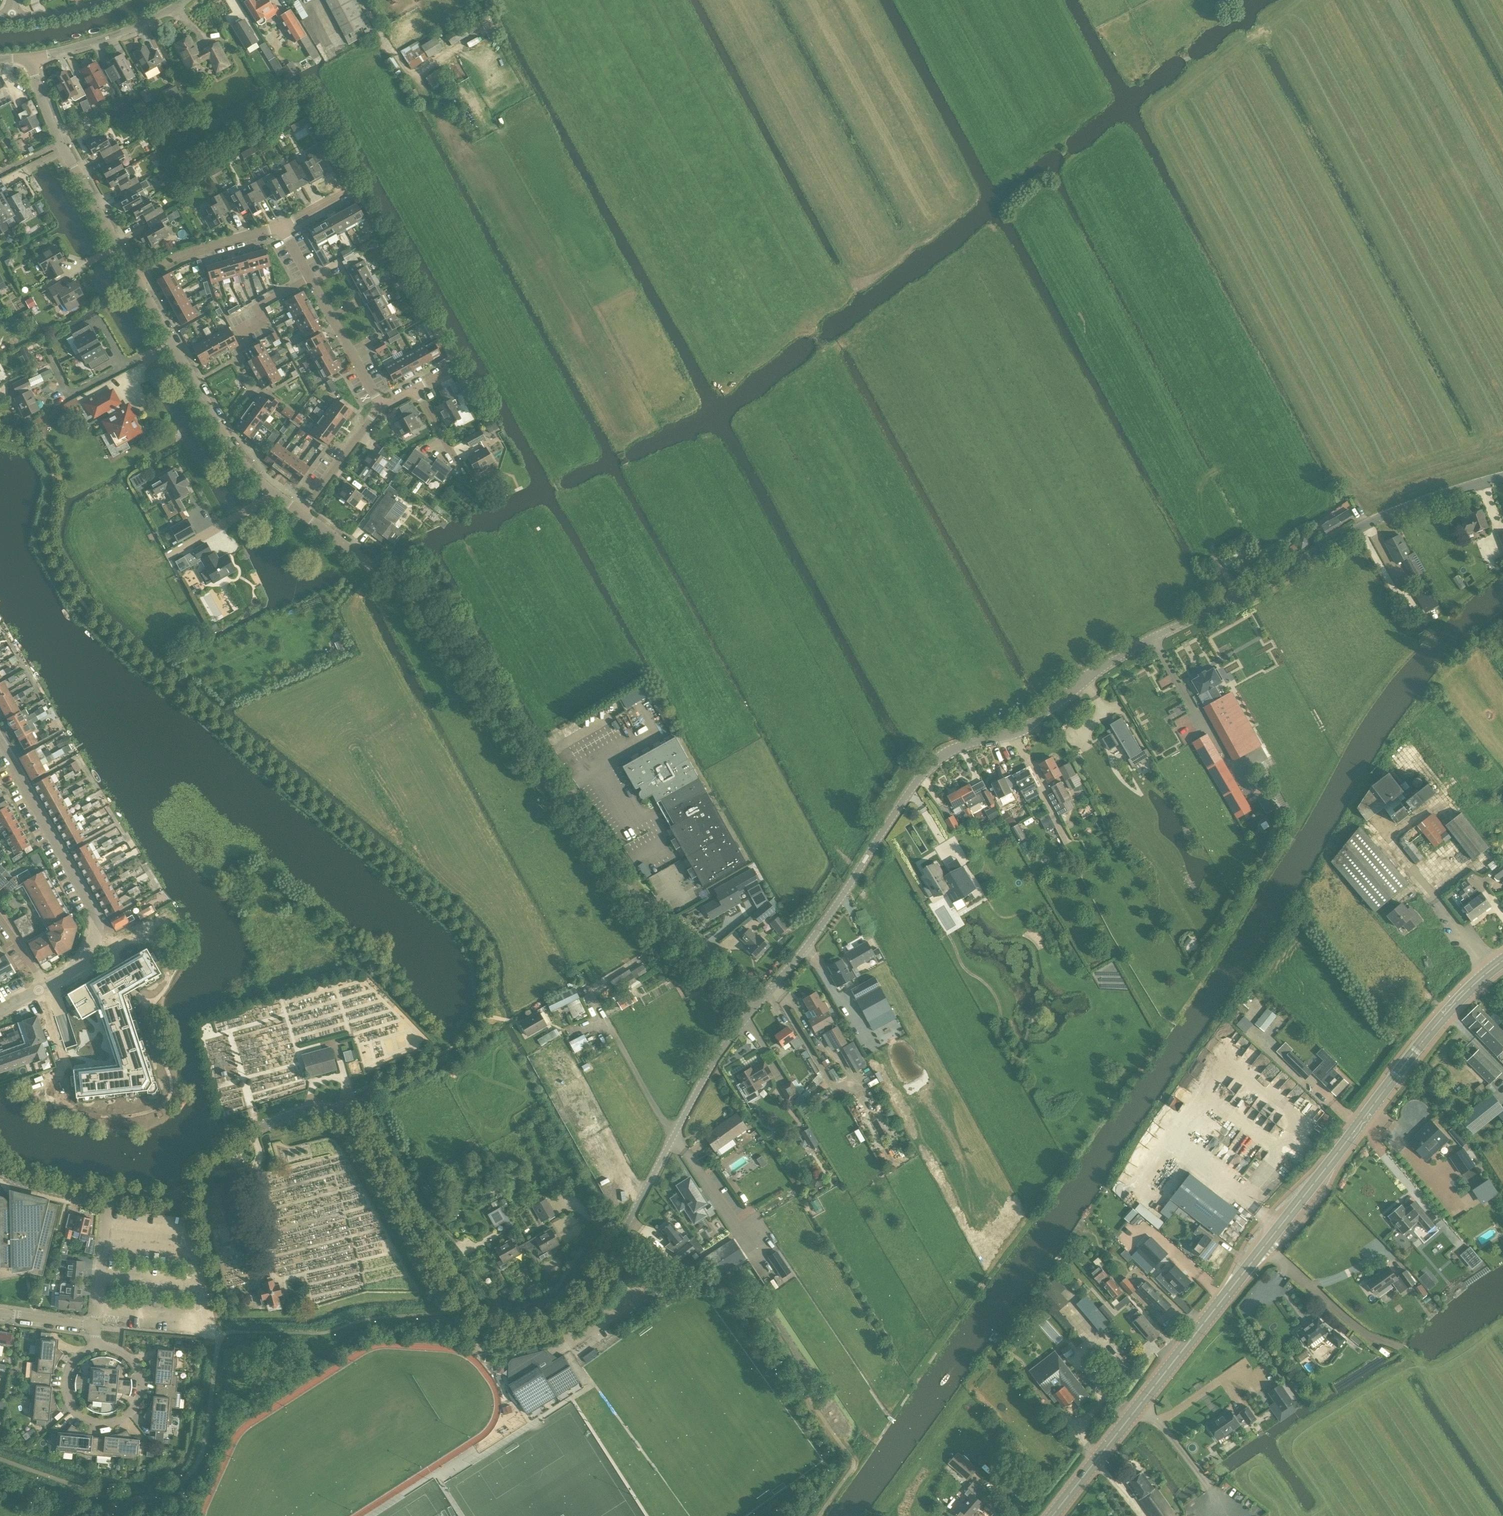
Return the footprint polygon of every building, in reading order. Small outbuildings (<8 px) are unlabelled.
[(271,6),(267,0),(261,0),(256,3),(253,0),(249,0),(245,3),(258,25),(261,26),(265,23),(266,20),(264,17),(274,11),(275,10),(279,17),(294,42),(305,35),(290,10),(281,16),(274,4),(271,6)] [(372,33),(373,33),(372,31),(354,0),(327,0),(325,1),(349,44),(366,35),(366,36),(372,33)] [(488,38),(497,34),(489,16),(481,20),(480,17),(477,17),(477,18),(476,17),(466,23),(471,32),(482,26),(488,38)] [(246,49),(257,42),(243,20),(242,21),(242,20),(236,23),(237,24),(233,26),(246,49)] [(451,45),(468,35),(462,25),(445,36),(451,45)] [(217,72),(230,65),(218,43),(205,49),(206,50),(199,54),(189,37),(175,45),(188,69),(202,61),(202,60),(209,57),(217,72)] [(421,47),(404,57),(404,58),(411,69),(442,50),(435,39),(435,38),(421,47)] [(265,42),(259,46),(269,61),(278,77),(284,73),(281,68),(275,58),(265,42)] [(156,65),(162,61),(156,51),(150,54),(150,55),(146,54),(147,53),(143,47),(133,53),(144,73),(157,67),(156,65)] [(130,80),(135,77),(122,54),(107,63),(109,68),(104,71),(112,84),(116,81),(119,86),(124,83),(125,84),(126,85),(127,85),(128,85),(129,84),(130,84),(130,83),(131,83),(131,82),(131,81),(130,80)] [(97,89),(106,84),(95,63),(81,71),(85,79),(86,79),(88,83),(87,83),(90,88),(84,91),(91,105),(103,99),(97,89)] [(289,63),(281,68),(284,73),(287,78),(287,79),(288,80),(296,75),(289,63)] [(447,80),(439,69),(425,78),(433,89),(447,80)] [(54,77),(52,79),(56,87),(59,93),(58,93),(63,102),(71,98),(73,101),(75,101),(86,96),(78,81),(72,84),(65,71),(54,77)] [(9,94),(1,78),(0,79),(0,99),(9,94)] [(153,99),(147,89),(141,92),(147,102),(153,99)] [(24,134),(40,126),(34,115),(36,114),(30,102),(22,106),(28,118),(19,122),(24,134)] [(307,117),(299,122),(302,127),(309,123),(309,122),(307,117)] [(97,134),(85,141),(93,155),(99,152),(103,159),(120,149),(116,142),(110,145),(105,136),(100,139),(97,134)] [(108,167),(101,170),(106,179),(124,169),(119,161),(125,157),(120,149),(103,159),(108,167)] [(326,177),(318,164),(323,162),(316,150),(305,155),(309,162),(301,166),(297,160),(290,164),(299,182),(307,177),(311,185),(326,177)] [(273,173),(286,197),(295,192),(292,186),(299,182),(290,164),(273,173)] [(124,169),(106,179),(112,189),(118,185),(122,192),(139,182),(140,180),(132,167),(130,166),(124,169)] [(273,173),(264,178),(256,183),(266,200),(273,196),(277,202),(286,197),(273,173)] [(9,219),(13,217),(17,224),(18,224),(17,223),(31,214),(32,215),(33,215),(28,208),(31,206),(27,198),(23,200),(19,192),(19,193),(7,201),(2,192),(7,189),(0,178),(0,205),(9,219)] [(121,205),(120,205),(121,209),(123,212),(124,211),(125,212),(131,209),(143,202),(148,199),(147,198),(143,191),(139,182),(122,192),(126,200),(120,203),(121,205)] [(266,200),(256,183),(248,187),(251,193),(243,198),(249,210),(252,216),(262,210),(258,204),(266,200)] [(236,186),(227,191),(219,196),(229,213),(236,209),(240,215),(249,210),(243,198),(236,186)] [(229,213),(219,196),(211,201),(215,207),(206,212),(209,217),(204,220),(211,232),(225,224),(222,217),(229,213)] [(143,202),(131,209),(136,218),(143,214),(147,222),(150,220),(164,212),(159,204),(153,208),(148,199),(143,202)] [(356,204),(347,209),(356,226),(365,221),(366,222),(366,221),(366,220),(370,218),(365,209),(361,212),(356,204)] [(0,205),(0,233),(9,228),(10,229),(10,228),(6,221),(9,219),(0,205)] [(347,209),(337,214),(346,231),(356,226),(347,209)] [(177,210),(167,216),(170,221),(180,216),(177,210)] [(151,230),(139,236),(143,243),(147,241),(151,249),(165,241),(164,240),(169,237),(162,224),(169,220),(164,212),(150,220),(147,222),(151,230)] [(337,214),(328,220),(337,236),(346,231),(337,214)] [(328,220),(318,225),(328,242),(337,236),(328,220)] [(310,234),(306,236),(308,239),(315,253),(320,250),(318,247),(326,243),(328,242),(318,225),(309,230),(311,234),(310,234)] [(58,264),(64,260),(56,246),(37,257),(44,271),(47,270),(52,279),(63,273),(58,264)] [(266,249),(256,252),(260,269),(262,269),(271,266),(266,249)] [(256,252),(246,255),(251,272),(258,270),(260,269),(256,252)] [(352,253),(343,258),(344,260),(345,262),(344,263),(355,284),(371,275),(372,275),(371,274),(364,260),(359,263),(355,257),(352,253)] [(246,255),(236,258),(241,275),(243,274),(251,272),(246,255)] [(236,258),(226,261),(231,278),(239,275),(241,275),(236,258)] [(226,261),(216,264),(221,281),(231,278),(226,261)] [(206,267),(211,283),(221,281),(216,264),(206,267)] [(172,272),(157,280),(162,289),(177,281),(172,272)] [(371,275),(355,284),(361,294),(359,295),(362,300),(371,295),(380,290),(372,275),(371,275)] [(403,277),(398,280),(401,286),(406,283),(403,277)] [(75,299),(83,295),(75,281),(63,288),(60,282),(49,289),(58,305),(63,302),(68,311),(79,305),(75,299)] [(177,281),(162,289),(167,298),(182,290),(177,281)] [(182,290),(167,298),(172,307),(187,299),(182,290)] [(371,295),(362,300),(365,306),(367,305),(371,313),(372,314),(388,305),(380,290),(371,295)] [(289,311),(308,301),(303,291),(284,302),(289,311)] [(187,299),(172,307),(177,316),(192,308),(187,299)] [(294,320),(313,309),(308,301),(289,311),(293,317),(294,320)] [(192,308),(177,316),(182,325),(201,314),(196,305),(192,308)] [(388,305),(372,314),(384,335),(387,333),(390,339),(393,337),(399,334),(396,329),(396,328),(400,326),(397,320),(388,305)] [(299,329),(318,318),(313,309),(294,320),(293,317),(288,320),(291,325),(296,323),(299,329)] [(422,310),(417,313),(421,320),(426,318),(422,310)] [(323,328),(318,318),(299,329),(304,338),(323,328)] [(423,325),(432,342),(423,346),(432,362),(442,356),(439,351),(443,349),(429,322),(423,325)] [(79,354),(99,343),(95,337),(96,336),(93,330),(89,333),(86,327),(72,335),(76,341),(74,343),(79,354)] [(228,327),(219,332),(229,351),(239,346),(236,341),(230,330),(229,328),(228,327)] [(207,338),(201,342),(211,361),(220,356),(210,337),(213,335),(210,331),(205,334),(207,338)] [(213,335),(210,337),(220,356),(229,351),(219,332),(213,335)] [(275,332),(269,335),(273,343),(279,340),(279,339),(275,332)] [(322,333),(303,343),(308,352),(327,342),(322,333)] [(201,342),(192,347),(202,366),(211,361),(201,342)] [(242,353),(243,354),(248,362),(267,352),(261,342),(242,353)] [(289,342),(285,344),(288,351),(293,348),(289,342)] [(327,342),(308,352),(311,359),(313,361),(332,351),(327,342)] [(382,343),(373,347),(377,353),(387,348),(383,342),(382,343)] [(99,343),(79,354),(85,364),(88,363),(91,370),(105,363),(102,357),(106,354),(103,349),(102,349),(99,343)] [(414,352),(422,367),(432,362),(423,346),(414,352)] [(28,352),(26,347),(20,350),(21,352),(23,358),(30,355),(28,352)] [(311,359),(307,361),(310,367),(314,364),(318,370),(337,360),(332,351),(313,361),(311,359)] [(267,352),(248,362),(253,372),(259,368),(272,361),(273,363),(278,361),(275,355),(270,358),(267,352)] [(422,367),(414,352),(404,357),(413,372),(422,367)] [(395,362),(404,378),(413,372),(404,357),(395,362)] [(337,360),(318,370),(323,380),(342,369),(337,360)] [(36,368),(33,361),(26,364),(29,371),(32,369),(36,368)] [(259,368),(253,372),(258,380),(277,370),(273,363),(272,361),(259,368)] [(404,378),(395,362),(385,368),(394,383),(404,378)] [(277,370),(258,380),(263,389),(271,385),(274,383),(282,379),(277,370)] [(31,377),(13,386),(16,393),(18,393),(20,397),(14,399),(23,418),(38,411),(39,413),(46,409),(37,390),(51,383),(45,371),(31,377)] [(461,406),(457,398),(464,395),(457,384),(440,393),(446,404),(437,409),(448,428),(455,424),(455,425),(457,424),(457,423),(462,420),(456,409),(461,406)] [(123,411),(121,411),(117,404),(119,404),(112,391),(96,400),(95,398),(92,399),(91,398),(89,399),(90,400),(83,404),(88,412),(90,411),(94,417),(106,411),(110,420),(105,423),(110,432),(101,436),(113,458),(130,449),(125,440),(138,433),(127,411),(124,413),(123,411)] [(259,394),(253,402),(258,406),(266,412),(270,415),(279,404),(279,403),(270,396),(269,396),(267,399),(259,394)] [(335,399),(329,407),(347,420),(353,412),(335,399)] [(253,402),(246,411),(264,424),(262,426),(267,429),(270,424),(266,421),(270,415),(266,412),(258,406),(253,402)] [(285,407),(281,412),(290,419),(294,414),(285,407)] [(325,413),(323,415),(340,428),(347,420),(329,407),(325,413)] [(415,419),(420,417),(415,408),(404,414),(407,419),(395,425),(402,438),(420,428),(415,419)] [(321,418),(316,424),(334,437),(340,428),(323,415),(325,413),(321,410),(317,415),(321,418)] [(246,411),(240,419),(258,432),(262,426),(264,424),(246,411)] [(297,415),(294,420),(299,424),(299,423),(302,419),(299,416),(297,415)] [(240,419),(234,427),(247,436),(245,440),(244,440),(252,446),(252,445),(255,442),(252,440),(258,432),(240,419)] [(311,432),(324,442),(328,445),(334,437),(316,424),(311,432)] [(272,433),(268,439),(273,443),(279,435),(272,430),(270,432),(272,433)] [(471,448),(486,440),(481,432),(466,440),(471,448)] [(443,484),(453,470),(438,459),(435,464),(416,451),(418,449),(427,444),(427,443),(417,448),(403,467),(428,486),(434,478),(443,484)] [(267,463),(273,468),(286,450),(277,444),(264,461),(267,463)] [(368,466),(359,478),(365,482),(372,473),(374,470),(380,475),(386,467),(392,470),(400,459),(391,452),(386,449),(381,456),(380,457),(372,452),(364,463),(368,466)] [(294,456),(296,458),(299,454),(297,453),(294,451),(291,455),(286,450),(273,468),(281,474),(294,456)] [(469,460),(471,463),(476,473),(478,472),(479,474),(481,474),(487,471),(487,469),(487,467),(494,463),(486,450),(469,460)] [(289,480),(302,463),(296,458),(294,456),(281,474),(289,480)] [(298,486),(310,469),(302,463),(289,480),(298,486)] [(152,489),(150,490),(153,495),(155,494),(155,495),(164,490),(166,489),(167,490),(172,500),(173,500),(173,501),(174,500),(177,506),(174,507),(176,511),(178,513),(179,512),(179,513),(184,521),(183,521),(170,528),(178,542),(194,533),(184,514),(182,511),(185,509),(184,507),(180,500),(182,499),(187,496),(186,493),(188,492),(187,491),(185,487),(189,485),(182,474),(178,476),(174,469),(165,475),(166,478),(162,481),(161,479),(161,480),(150,486),(152,489)] [(146,484),(141,475),(130,481),(135,490),(146,484)] [(363,498),(372,504),(373,505),(378,498),(366,489),(362,496),(347,485),(339,497),(355,509),(363,498)] [(383,494),(387,496),(376,510),(380,513),(375,520),(371,520),(364,530),(382,544),(385,539),(393,545),(403,533),(392,525),(406,507),(395,498),(399,493),(389,486),(383,494)] [(1474,531),(1487,526),(1481,509),(1467,514),(1468,516),(1461,518),(1466,532),(1473,529),(1474,531)] [(1328,536),(1354,520),(1349,511),(1330,523),(1329,521),(1327,522),(1328,524),(1323,527),(1328,536)] [(1411,555),(1400,535),(1385,543),(1396,564),(1403,560),(1411,556),(1411,555)] [(212,556),(210,553),(211,552),(207,545),(194,553),(185,559),(190,568),(191,568),(200,563),(200,564),(203,562),(207,569),(206,570),(214,584),(236,571),(228,557),(219,562),(215,555),(212,556)] [(1413,578),(1425,572),(1415,553),(1411,555),(1411,556),(1403,560),(1413,578)] [(190,568),(185,559),(185,558),(176,563),(181,573),(190,568)] [(1427,610),(1437,605),(1423,580),(1413,586),(1427,610)] [(1402,584),(1406,590),(1411,587),(1408,581),(1402,584)] [(341,655),(349,652),(344,641),(336,644),(341,655)] [(1,677),(6,675),(11,672),(9,668),(4,671),(3,670),(0,671),(0,678),(1,677)] [(1222,682),(1221,681),(1224,680),(1217,668),(1215,669),(1214,668),(1207,673),(1206,671),(1199,675),(1200,677),(1192,681),(1193,682),(1191,683),(1197,695),(1200,694),(1200,695),(1208,691),(1214,702),(1222,698),(1216,686),(1222,682)] [(0,683),(0,697),(9,692),(3,682),(0,683)] [(0,697),(0,706),(2,709),(14,702),(15,702),(19,699),(25,696),(26,695),(33,691),(31,687),(23,692),(12,698),(9,692),(0,697)] [(1256,737),(1231,692),(1222,698),(1214,702),(1212,704),(1211,702),(1207,704),(1208,706),(1204,708),(1233,761),(1252,750),(1248,742),(1256,737)] [(14,702),(2,709),(7,719),(15,714),(20,712),(15,702),(14,702)] [(15,714),(7,719),(13,729),(26,722),(31,720),(36,717),(45,712),(43,708),(29,716),(25,709),(20,712),(15,714)] [(26,722),(13,729),(19,740),(31,732),(36,730),(33,723),(38,720),(36,717),(31,720),(26,722)] [(1142,752),(1122,718),(1110,725),(1112,728),(1107,731),(1109,735),(1102,739),(1107,746),(1106,747),(1107,749),(1108,749),(1109,750),(1121,743),(1130,758),(1128,759),(1132,767),(1137,764),(1141,762),(1142,765),(1147,762),(1145,759),(1151,755),(1147,749),(1142,752)] [(31,732),(19,740),(24,750),(37,743),(31,732)] [(1252,810),(1208,735),(1193,743),(1232,810),(1237,819),(1252,810)] [(68,737),(62,740),(64,745),(71,742),(68,737)] [(630,762),(622,767),(635,789),(639,787),(641,790),(640,791),(639,792),(639,793),(638,794),(638,795),(638,796),(639,797),(640,798),(640,799),(641,799),(642,799),(643,799),(644,799),(645,799),(646,799),(652,795),(656,802),(656,803),(670,827),(712,803),(698,779),(675,737),(630,762)] [(37,756),(33,750),(19,758),(25,769),(51,755),(48,750),(37,756)] [(31,780),(46,772),(41,765),(53,758),(51,755),(25,769),(31,780)] [(1062,774),(1071,790),(1083,783),(1077,773),(1075,775),(1069,764),(1060,769),(1061,771),(1060,772),(1052,758),(1040,764),(1049,781),(1062,774)] [(1038,787),(1029,771),(1015,778),(1028,801),(1039,794),(1038,787)] [(1372,786),(1357,809),(1367,821),(1397,797),(1410,813),(1413,810),(1414,811),(1435,793),(1428,784),(1417,793),(1411,786),(1410,787),(1405,781),(1400,786),(1389,772),(1372,786)] [(1005,778),(993,784),(999,798),(1005,795),(1011,793),(1012,792),(1010,789),(1011,788),(1016,785),(1011,775),(1005,778)] [(34,785),(38,793),(54,784),(49,776),(34,785)] [(1075,808),(1061,783),(1052,787),(1055,792),(1048,796),(1059,816),(1075,808)] [(38,793),(43,801),(58,792),(54,784),(38,793)] [(982,794),(977,796),(970,784),(959,790),(966,802),(970,808),(985,800),(982,794)] [(966,802),(959,790),(948,796),(955,808),(960,805),(963,811),(965,810),(968,815),(972,813),(969,808),(970,808),(966,802)] [(988,790),(982,794),(985,800),(989,806),(992,805),(995,803),(988,790)] [(43,801),(47,809),(63,800),(58,792),(43,801)] [(47,809),(52,816),(67,808),(63,800),(47,809)] [(0,807),(0,818),(11,812),(10,809),(7,803),(0,807)] [(670,827),(669,827),(675,837),(671,839),(672,840),(671,841),(670,841),(673,845),(710,825),(721,818),(712,803),(670,827)] [(1396,824),(1410,814),(1404,806),(1391,817),(1396,824)] [(52,816),(56,824),(71,816),(67,808),(52,816)] [(0,818),(0,828),(0,829),(16,820),(11,812),(0,818)] [(1473,859),(1489,847),(1461,812),(1446,825),(1473,859)] [(56,824),(60,832),(76,824),(71,816),(56,824)] [(950,830),(959,826),(954,817),(945,821),(950,830)] [(718,839),(686,857),(686,858),(689,863),(692,867),(686,870),(692,879),(693,882),(699,880),(703,886),(703,887),(745,863),(721,818),(710,825),(718,839)] [(16,820),(0,829),(5,837),(21,828),(16,820)] [(60,832),(65,840),(80,832),(76,824),(60,832)] [(1412,841),(1423,833),(1416,824),(1400,837),(1399,843),(1415,863),(1424,857),(1412,841)] [(710,825),(673,845),(675,850),(676,850),(676,849),(677,849),(677,850),(681,848),(686,856),(686,857),(718,839),(710,825)] [(1025,838),(1018,825),(1010,829),(1018,842),(1025,838)] [(1408,883),(1360,826),(1331,861),(1333,863),(1375,912),(1408,883)] [(21,828),(5,837),(10,845),(25,837),(21,828)] [(1445,841),(1451,837),(1446,831),(1441,836),(1445,841)] [(69,848),(85,840),(80,832),(65,840),(69,848)] [(25,837),(10,845),(14,854),(24,849),(30,845),(25,837)] [(72,853),(76,861),(92,852),(87,844),(72,853)] [(30,845),(24,849),(26,853),(26,854),(33,850),(30,845)] [(76,861),(81,869),(96,860),(92,852),(76,861)] [(18,854),(12,859),(14,862),(22,857),(20,853),(18,854)] [(81,869),(85,876),(100,868),(96,860),(81,869)] [(1492,872),(1495,876),(1498,880),(1500,879),(1501,880),(1502,883),(1502,866),(1502,864),(1492,872)] [(960,898),(976,888),(963,867),(945,878),(937,865),(926,872),(928,876),(924,878),(928,885),(924,888),(930,898),(952,884),(960,898)] [(85,876),(89,884),(105,876),(100,868),(85,876)] [(718,899),(704,907),(707,905),(713,915),(724,909),(728,907),(729,909),(738,904),(734,898),(739,895),(738,893),(746,889),(751,896),(762,890),(755,878),(757,877),(752,868),(714,889),(715,890),(718,896),(717,897),(718,899)] [(17,876),(16,876),(17,878),(15,879),(13,877),(12,878),(5,871),(5,870),(1,874),(0,875),(0,890),(3,887),(8,893),(15,887),(20,885),(21,884),(17,876)] [(43,872),(32,877),(28,870),(17,876),(21,884),(47,931),(27,942),(39,963),(39,964),(40,963),(48,959),(57,954),(58,956),(70,949),(72,944),(67,942),(71,931),(75,932),(76,928),(69,915),(68,916),(43,872)] [(89,884),(94,892),(109,884),(105,876),(89,884)] [(1491,906),(1482,893),(1480,894),(1477,888),(1474,890),(1466,879),(1460,883),(1463,889),(1464,889),(1481,913),(1491,906)] [(94,892),(98,900),(114,892),(109,884),(94,892)] [(1464,889),(1463,889),(1459,892),(1463,898),(1459,901),(1463,906),(1462,908),(1471,921),(1481,913),(1464,889)] [(98,900),(103,908),(118,899),(114,892),(98,900)] [(107,916),(123,907),(118,899),(103,908),(107,916)] [(759,923),(775,910),(768,902),(753,915),(759,923)] [(1409,930),(1421,919),(1410,906),(1407,909),(1402,903),(1388,915),(1398,927),(1403,923),(1409,930)] [(152,913),(149,907),(137,914),(140,920),(152,913)] [(115,930),(134,920),(132,916),(126,919),(123,913),(110,921),(115,930)] [(22,938),(35,931),(26,914),(13,921),(22,938)] [(779,925),(774,929),(779,935),(788,927),(779,916),(774,920),(779,925)] [(756,959),(769,946),(758,936),(757,937),(749,929),(740,939),(748,946),(746,949),(756,959)] [(878,962),(883,959),(877,948),(872,951),(866,941),(845,953),(850,962),(854,968),(875,956),(878,962)] [(67,994),(61,997),(67,1013),(77,1045),(65,1049),(66,1051),(72,1070),(73,1070),(74,1076),(75,1086),(76,1096),(76,1097),(75,1098),(76,1104),(119,1099),(141,1097),(162,1094),(156,1076),(149,1053),(136,1014),(131,998),(132,997),(140,993),(164,979),(161,973),(160,972),(155,963),(150,954),(146,948),(122,962),(106,972),(102,974),(101,974),(89,981),(67,994)] [(0,981),(16,972),(5,954),(4,955),(0,949),(0,981)] [(837,987),(854,977),(851,972),(849,973),(841,959),(828,967),(834,978),(833,979),(837,987)] [(874,977),(851,990),(856,1000),(868,1022),(875,1018),(880,1027),(896,1018),(891,1009),(890,1007),(874,977)] [(546,1001),(551,1012),(579,998),(574,988),(546,1001)] [(627,994),(628,996),(618,1002),(622,1009),(632,1003),(633,1003),(637,1001),(632,992),(627,994)] [(815,992),(803,1000),(809,1011),(806,1013),(810,1020),(809,1020),(815,1032),(822,1028),(824,1033),(835,1026),(834,1024),(832,1022),(833,1022),(827,1011),(829,1010),(824,1002),(822,1003),(815,992)] [(1502,1050),(1502,1031),(1478,1005),(1463,1020),(1497,1055),(1502,1050)] [(1267,1008),(1255,1024),(1264,1031),(1277,1015),(1267,1008)] [(539,1012),(521,1023),(528,1036),(546,1025),(539,1012)] [(49,1046),(47,1041),(46,1041),(37,1016),(22,1021),(18,1023),(25,1043),(0,1052),(0,1073),(32,1062),(33,1063),(47,1059),(45,1051),(45,1048),(44,1049),(43,1047),(49,1046)] [(795,1049),(803,1044),(797,1035),(795,1037),(788,1026),(774,1036),(782,1046),(789,1041),(795,1049)] [(835,1026),(824,1033),(834,1050),(846,1043),(836,1026),(835,1026)] [(559,1035),(555,1029),(537,1040),(541,1045),(559,1035)] [(1276,1051),(1305,1079),(1312,1072),(1291,1051),(1293,1049),(1285,1042),(1276,1051)] [(336,1072),(337,1072),(330,1047),(330,1048),(303,1056),(303,1055),(302,1055),(309,1079),(309,1076),(335,1069),(336,1072)] [(1336,1095),(1348,1083),(1333,1068),(1337,1063),(1323,1049),(1318,1054),(1325,1060),(1314,1071),(1314,1074),(1336,1095)] [(345,1062),(353,1060),(350,1050),(343,1052),(345,1062)] [(1462,1055),(1466,1059),(1490,1083),(1501,1072),(1479,1050),(1473,1057),(1467,1051),(1462,1055)] [(758,1095),(756,1089),(761,1086),(759,1082),(762,1080),(763,1080),(763,1081),(764,1081),(765,1081),(772,1077),(764,1063),(752,1070),(750,1068),(737,1076),(741,1081),(740,1082),(740,1083),(737,1084),(740,1090),(739,1091),(743,1097),(744,1096),(747,1102),(757,1097),(758,1096),(758,1095)] [(788,1101),(798,1094),(791,1082),(781,1088),(788,1101)] [(1502,1109),(1502,1108),(1491,1094),(1460,1119),(1473,1134),(1502,1109)] [(705,1136),(710,1143),(715,1150),(746,1128),(736,1114),(705,1136)] [(1423,1157),(1445,1136),(1431,1121),(1422,1131),(1423,1132),(1410,1144),(1423,1157)] [(593,1129),(586,1133),(601,1160),(614,1153),(609,1143),(611,1142),(607,1135),(605,1136),(600,1126),(597,1127),(595,1123),(591,1126),(593,1129)] [(1462,1174),(1474,1166),(1463,1149),(1451,1157),(1462,1174)] [(1161,1212),(1169,1218),(1179,1205),(1219,1236),(1238,1211),(1191,1174),(1161,1212)] [(678,1186),(683,1193),(673,1199),(680,1210),(683,1208),(693,1223),(706,1214),(700,1206),(705,1203),(700,1196),(702,1195),(700,1193),(698,1193),(696,1190),(698,1189),(695,1185),(693,1185),(689,1179),(678,1186)] [(794,1194),(792,1191),(789,1190),(786,1192),(785,1195),(786,1198),(789,1199),(793,1198),(794,1194)] [(7,1200),(6,1200),(5,1198),(4,1198),(3,1197),(2,1196),(1,1196),(0,1196),(0,1267),(15,1267),(15,1264),(29,1267),(28,1272),(42,1276),(59,1205),(45,1201),(44,1203),(32,1205),(31,1202),(26,1202),(26,1206),(13,1208),(13,1203),(12,1203),(11,1203),(10,1202),(9,1202),(8,1201),(7,1200)] [(543,1221),(554,1215),(545,1199),(534,1205),(543,1221)] [(1400,1205),(1387,1216),(1402,1234),(1418,1221),(1427,1232),(1434,1226),(1413,1201),(1404,1209),(1400,1205)] [(66,1228),(63,1237),(64,1237),(70,1239),(72,1230),(80,1232),(79,1239),(88,1241),(85,1252),(93,1254),(95,1236),(89,1235),(91,1227),(88,1226),(90,1218),(84,1217),(84,1215),(80,1215),(79,1215),(78,1215),(77,1217),(68,1215),(65,1228),(66,1228)] [(695,1250),(688,1241),(685,1236),(683,1238),(670,1223),(661,1231),(670,1242),(665,1246),(674,1252),(676,1255),(681,1261),(695,1250)] [(1206,1260),(1218,1245),(1209,1237),(1210,1235),(1200,1227),(1195,1233),(1203,1239),(1194,1250),(1206,1260)] [(546,1252),(559,1245),(550,1228),(523,1244),(525,1247),(528,1246),(530,1249),(538,1245),(540,1250),(538,1251),(537,1254),(541,1260),(548,1255),(546,1252)] [(1151,1237),(1139,1249),(1156,1266),(1168,1254),(1151,1237)] [(506,1262),(530,1249),(528,1246),(525,1247),(523,1244),(516,1248),(510,1239),(494,1248),(501,1260),(496,1262),(501,1270),(508,1266),(506,1262)] [(745,1258),(733,1240),(704,1259),(710,1268),(716,1277),(745,1258)] [(1481,1261),(1470,1248),(1461,1255),(1472,1268),(1481,1261)] [(777,1252),(768,1257),(782,1277),(790,1272),(777,1252)] [(1104,1262),(1106,1264),(1108,1267),(1114,1261),(1110,1256),(1104,1262)] [(75,1282),(75,1281),(76,1277),(82,1278),(84,1261),(68,1260),(66,1276),(70,1277),(70,1284),(63,1283),(61,1285),(60,1295),(60,1294),(58,1308),(81,1310),(82,1297),(81,1297),(82,1285),(78,1284),(77,1284),(76,1283),(75,1282)] [(1112,1271),(1108,1267),(1106,1264),(1103,1267),(1101,1265),(1092,1273),(1103,1286),(1105,1285),(1116,1297),(1123,1291),(1109,1274),(1112,1271)] [(1187,1286),(1191,1282),(1176,1266),(1164,1277),(1161,1273),(1156,1278),(1174,1296),(1179,1291),(1180,1292),(1181,1291),(1183,1293),(1188,1287),(1187,1286)] [(1397,1278),(1389,1267),(1367,1282),(1376,1294),(1392,1282),(1397,1289),(1405,1283),(1408,1287),(1415,1282),(1406,1270),(1399,1275),(1400,1276),(1397,1278)] [(284,1300),(283,1294),(281,1294),(279,1285),(278,1284),(274,1285),(273,1281),(273,1279),(272,1280),(271,1280),(270,1277),(270,1276),(269,1277),(264,1278),(263,1278),(263,1279),(264,1282),(263,1282),(262,1282),(262,1283),(263,1288),(260,1289),(259,1289),(259,1290),(262,1299),(261,1299),(262,1299),(260,1299),(262,1305),(269,1303),(270,1306),(273,1308),(276,1307),(277,1305),(277,1302),(284,1300)] [(1137,1289),(1126,1277),(1120,1282),(1130,1294),(1137,1289)] [(1171,1305),(1146,1281),(1137,1290),(1140,1293),(1162,1314),(1171,1305)] [(1428,1293),(1421,1283),(1415,1287),(1422,1297),(1428,1293)] [(1116,1317),(1104,1304),(1100,1308),(1111,1321),(1116,1317)] [(1151,1342),(1160,1335),(1142,1315),(1141,1316),(1138,1311),(1130,1318),(1151,1342)] [(1314,1351),(1329,1340),(1339,1348),(1346,1339),(1325,1323),(1324,1324),(1319,1318),(1311,1323),(1312,1324),(1306,1328),(1305,1328),(1298,1333),(1303,1339),(1301,1341),(1305,1346),(1307,1345),(1308,1346),(1310,1345),(1314,1351)] [(3,1345),(4,1343),(10,1344),(12,1333),(5,1332),(5,1333),(2,1332),(0,1331),(0,1345),(3,1345)] [(41,1332),(41,1338),(40,1340),(36,1340),(35,1354),(36,1354),(36,1358),(59,1360),(60,1358),(61,1356),(62,1354),(64,1353),(56,1347),(57,1339),(50,1339),(51,1333),(41,1332)] [(152,1369),(175,1371),(175,1367),(176,1367),(177,1358),(173,1357),(174,1350),(158,1349),(157,1356),(149,1361),(150,1363),(151,1365),(151,1367),(152,1369)] [(508,1365),(508,1389),(508,1391),(508,1393),(509,1395),(509,1397),(510,1398),(511,1400),(513,1401),(514,1403),(516,1404),(517,1405),(520,1403),(524,1409),(527,1414),(556,1396),(579,1382),(563,1356),(563,1355),(552,1362),(545,1350),(548,1349),(513,1358),(512,1359),(511,1359),(511,1360),(510,1360),(509,1361),(509,1362),(508,1362),(508,1363),(508,1364),(508,1365)] [(1055,1351),(1031,1370),(1035,1375),(1034,1376),(1055,1403),(1058,1400),(1064,1407),(1069,1403),(1071,1403),(1075,1400),(1084,1411),(1095,1402),(1055,1351)] [(105,1368),(106,1356),(103,1356),(102,1356),(99,1356),(96,1357),(95,1357),(92,1359),(91,1359),(91,1360),(92,1359),(96,1367),(91,1367),(90,1377),(77,1376),(78,1374),(77,1374),(77,1375),(76,1378),(75,1381),(75,1382),(89,1383),(104,1385),(105,1368)] [(118,1379),(119,1370),(114,1369),(120,1362),(121,1362),(120,1361),(117,1360),(115,1358),(112,1357),(110,1357),(108,1356),(106,1356),(105,1368),(104,1385),(117,1386),(132,1387),(132,1386),(132,1383),(132,1381),(131,1379),(131,1381),(118,1379)] [(30,1378),(51,1380),(52,1369),(55,1369),(56,1366),(57,1364),(59,1360),(36,1358),(36,1362),(32,1362),(31,1378),(30,1378)] [(156,1389),(177,1391),(176,1391),(178,1375),(175,1375),(175,1371),(152,1369),(153,1372),(154,1374),(154,1376),(154,1378),(157,1378),(156,1389)] [(51,1380),(30,1378),(31,1378),(30,1394),(33,1394),(32,1398),(55,1400),(55,1399),(54,1397),(54,1395),(53,1393),(53,1391),(50,1391),(51,1380)] [(102,1402),(104,1385),(89,1383),(75,1382),(75,1385),(75,1386),(75,1388),(76,1390),(76,1389),(89,1390),(88,1401),(92,1401),(88,1407),(87,1407),(86,1407),(88,1408),(90,1410),(93,1411),(95,1412),(98,1413),(100,1413),(101,1413),(102,1402)] [(1282,1411),(1293,1403),(1280,1384),(1269,1392),(1282,1411)] [(115,1410),(112,1403),(116,1403),(117,1392),(130,1393),(129,1395),(130,1395),(131,1393),(131,1391),(132,1390),(132,1387),(117,1386),(104,1385),(102,1402),(101,1413),(102,1413),(105,1413),(107,1413),(110,1412),(113,1412),(115,1411),(117,1410),(116,1409),(115,1410)] [(150,1405),(149,1407),(148,1409),(171,1411),(172,1407),(180,1408),(181,1392),(177,1391),(156,1389),(155,1400),(152,1400),(151,1403),(150,1405)] [(55,1400),(32,1398),(32,1402),(31,1402),(30,1412),(34,1412),(33,1419),(37,1419),(37,1425),(45,1426),(46,1420),(49,1421),(50,1413),(59,1409),(57,1406),(56,1404),(56,1402),(55,1400)] [(512,1412),(510,1405),(502,1407),(504,1415),(512,1412)] [(1248,1408),(1243,1412),(1241,1413),(1241,1414),(1235,1418),(1231,1411),(1208,1427),(1218,1441),(1246,1421),(1249,1425),(1256,1419),(1248,1408)] [(171,1411),(148,1409),(147,1411),(146,1413),(145,1415),(144,1416),(151,1422),(151,1430),(167,1431),(167,1424),(171,1424),(172,1415),(171,1415),(171,1411)] [(77,1452),(79,1429),(77,1428),(75,1427),(72,1425),(66,1432),(58,1432),(57,1448),(59,1448),(59,1452),(73,1453),(73,1452),(77,1452)] [(97,1456),(99,1437),(88,1436),(88,1433),(85,1432),(83,1431),(79,1429),(77,1452),(83,1453),(83,1454),(97,1455),(97,1456)] [(119,1433),(117,1456),(121,1456),(121,1458),(136,1459),(136,1455),(138,1455),(140,1439),(132,1438),(128,1430),(127,1430),(123,1432),(121,1432),(119,1433)] [(27,1432),(22,1436),(26,1440),(30,1437),(27,1432)] [(99,1437),(97,1456),(98,1455),(111,1457),(111,1455),(117,1456),(119,1433),(118,1434),(114,1434),(112,1435),(110,1435),(110,1438),(99,1437)] [(968,1479),(977,1469),(958,1453),(949,1463),(968,1479)] [(1142,1472),(1127,1483),(1151,1515),(1167,1515),(1173,1512),(1156,1488),(1154,1489),(1153,1488),(1142,1472)] [(979,1500),(986,1492),(974,1482),(965,1493),(971,1498),(965,1506),(961,1503),(953,1512),(957,1515),(962,1515),(965,1513),(969,1515),(971,1515),(982,1503),(979,1500)]
